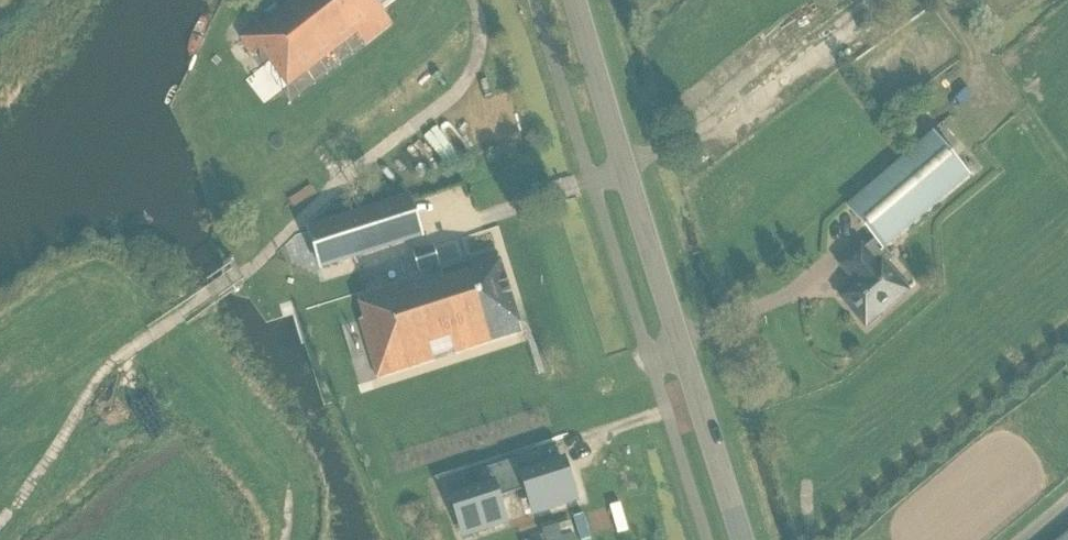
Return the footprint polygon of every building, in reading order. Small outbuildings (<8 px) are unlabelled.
[(240,40),(287,105),(380,34),(392,25),(381,11),(396,0),(294,0),(240,40)] [(971,178),(933,133),(845,208),(874,242),(883,253),(886,250),(971,178)] [(415,193),(314,224),(326,264),(427,233),(415,193)] [(874,242),(865,249),(861,244),(836,266),(852,284),(837,297),(866,332),(912,293),(886,263),(892,258),(886,250),(883,253),(874,242)] [(277,310),(330,283),(311,245),(258,271),(277,310)] [(432,249),(414,255),(419,272),(438,266),(432,249)] [(469,262),(471,266),(432,278),(439,301),(418,308),(411,285),(358,302),(364,320),(359,321),(378,380),(435,361),(428,338),(449,331),(456,354),(523,333),(498,253),(469,262)] [(467,500),(452,505),(463,539),(505,526),(497,500),(526,490),(534,516),(576,503),(565,468),(550,473),(545,456),(461,483),(467,500)] [(545,539),(571,539),(565,520),(544,527),(548,539),(545,539)]
